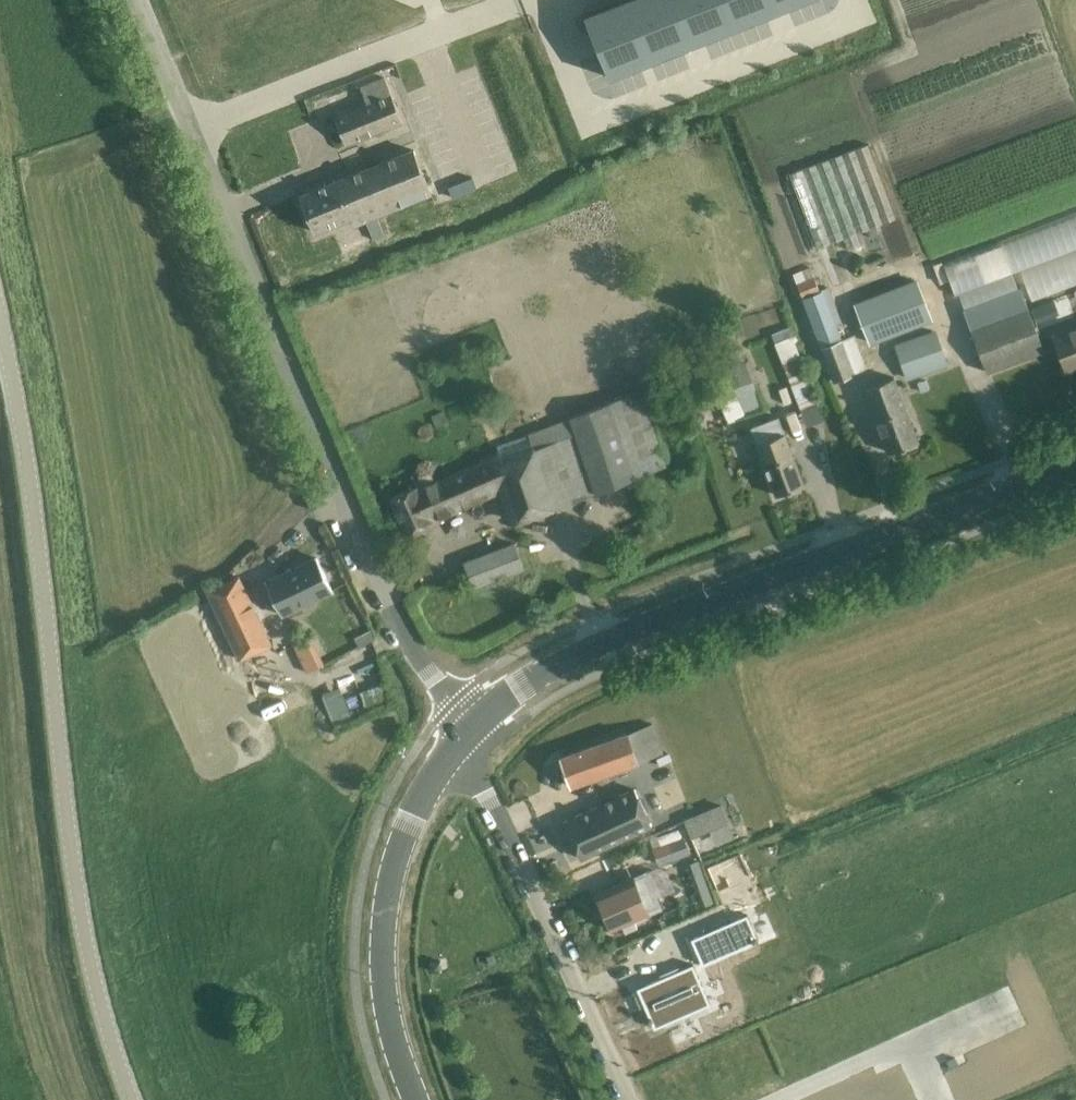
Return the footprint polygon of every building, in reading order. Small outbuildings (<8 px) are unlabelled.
[(580,13),(604,75),(647,58),(624,0),(612,0),(580,13)] [(647,58),(688,42),(672,0),(624,0),(647,58)] [(688,42),(730,25),(720,0),(672,0),(688,42)] [(730,25),(772,9),(769,0),(720,0),(730,25)] [(772,9),(794,0),(769,0),(772,9)] [(368,102),(334,115),(346,145),(403,122),(384,76),(361,85),(368,102)] [(868,143),(789,174),(817,248),(843,238),(847,250),(861,244),(857,233),(897,218),(868,143)] [(363,221),(365,220),(376,216),(431,194),(414,150),(346,177),(363,221)] [(363,221),(346,177),(299,195),(313,231),(349,217),(352,225),(363,221)] [(944,257),(963,318),(1075,284),(1075,218),(944,257)] [(809,268),(794,273),(834,382),(867,370),(854,335),(842,339),(837,326),(842,324),(829,288),(818,292),(809,268)] [(871,343),(931,320),(914,278),(855,301),(871,343)] [(971,329),(986,372),(1044,351),(1029,308),(971,329)] [(1075,366),(1075,327),(1053,335),(1066,370),(1075,366)] [(935,330),(895,345),(907,380),(947,366),(935,330)] [(802,411),(820,404),(793,336),(775,343),(802,411)] [(744,360),(740,349),(716,359),(721,370),(715,373),(726,401),(737,396),(744,415),(769,405),(750,358),(744,360)] [(893,376),(864,387),(889,453),(918,442),(893,376)] [(925,380),(917,383),(921,393),(929,390),(925,380)] [(576,498),(561,460),(581,453),(568,417),(496,444),(499,452),(433,481),(430,474),(414,481),(416,487),(390,498),(404,531),(502,489),(514,521),(576,498)] [(804,484),(784,432),(778,417),(751,427),(776,495),(804,484)] [(474,586),(523,567),(514,542),(464,561),(474,586)] [(281,613),(331,589),(316,558),(266,582),(281,613)] [(239,575),(206,592),(240,661),(273,644),(239,575)] [(311,636),(294,644),(309,676),(326,668),(311,636)] [(571,787),(639,762),(662,753),(650,722),(560,755),(571,787)] [(577,852),(580,857),(652,824),(635,789),(563,822),(565,828),(577,852)] [(684,815),(691,836),(706,831),(710,845),(734,838),(723,803),(684,815)] [(683,836),(652,848),(658,865),(690,854),(683,836)] [(612,930),(649,913),(662,908),(646,871),(596,893),(612,930)] [(691,937),(701,962),(757,939),(746,914),(691,937)] [(489,964),(495,961),(492,954),(486,956),(489,964)] [(692,964),(637,988),(654,1027),(709,1003),(692,964)]
